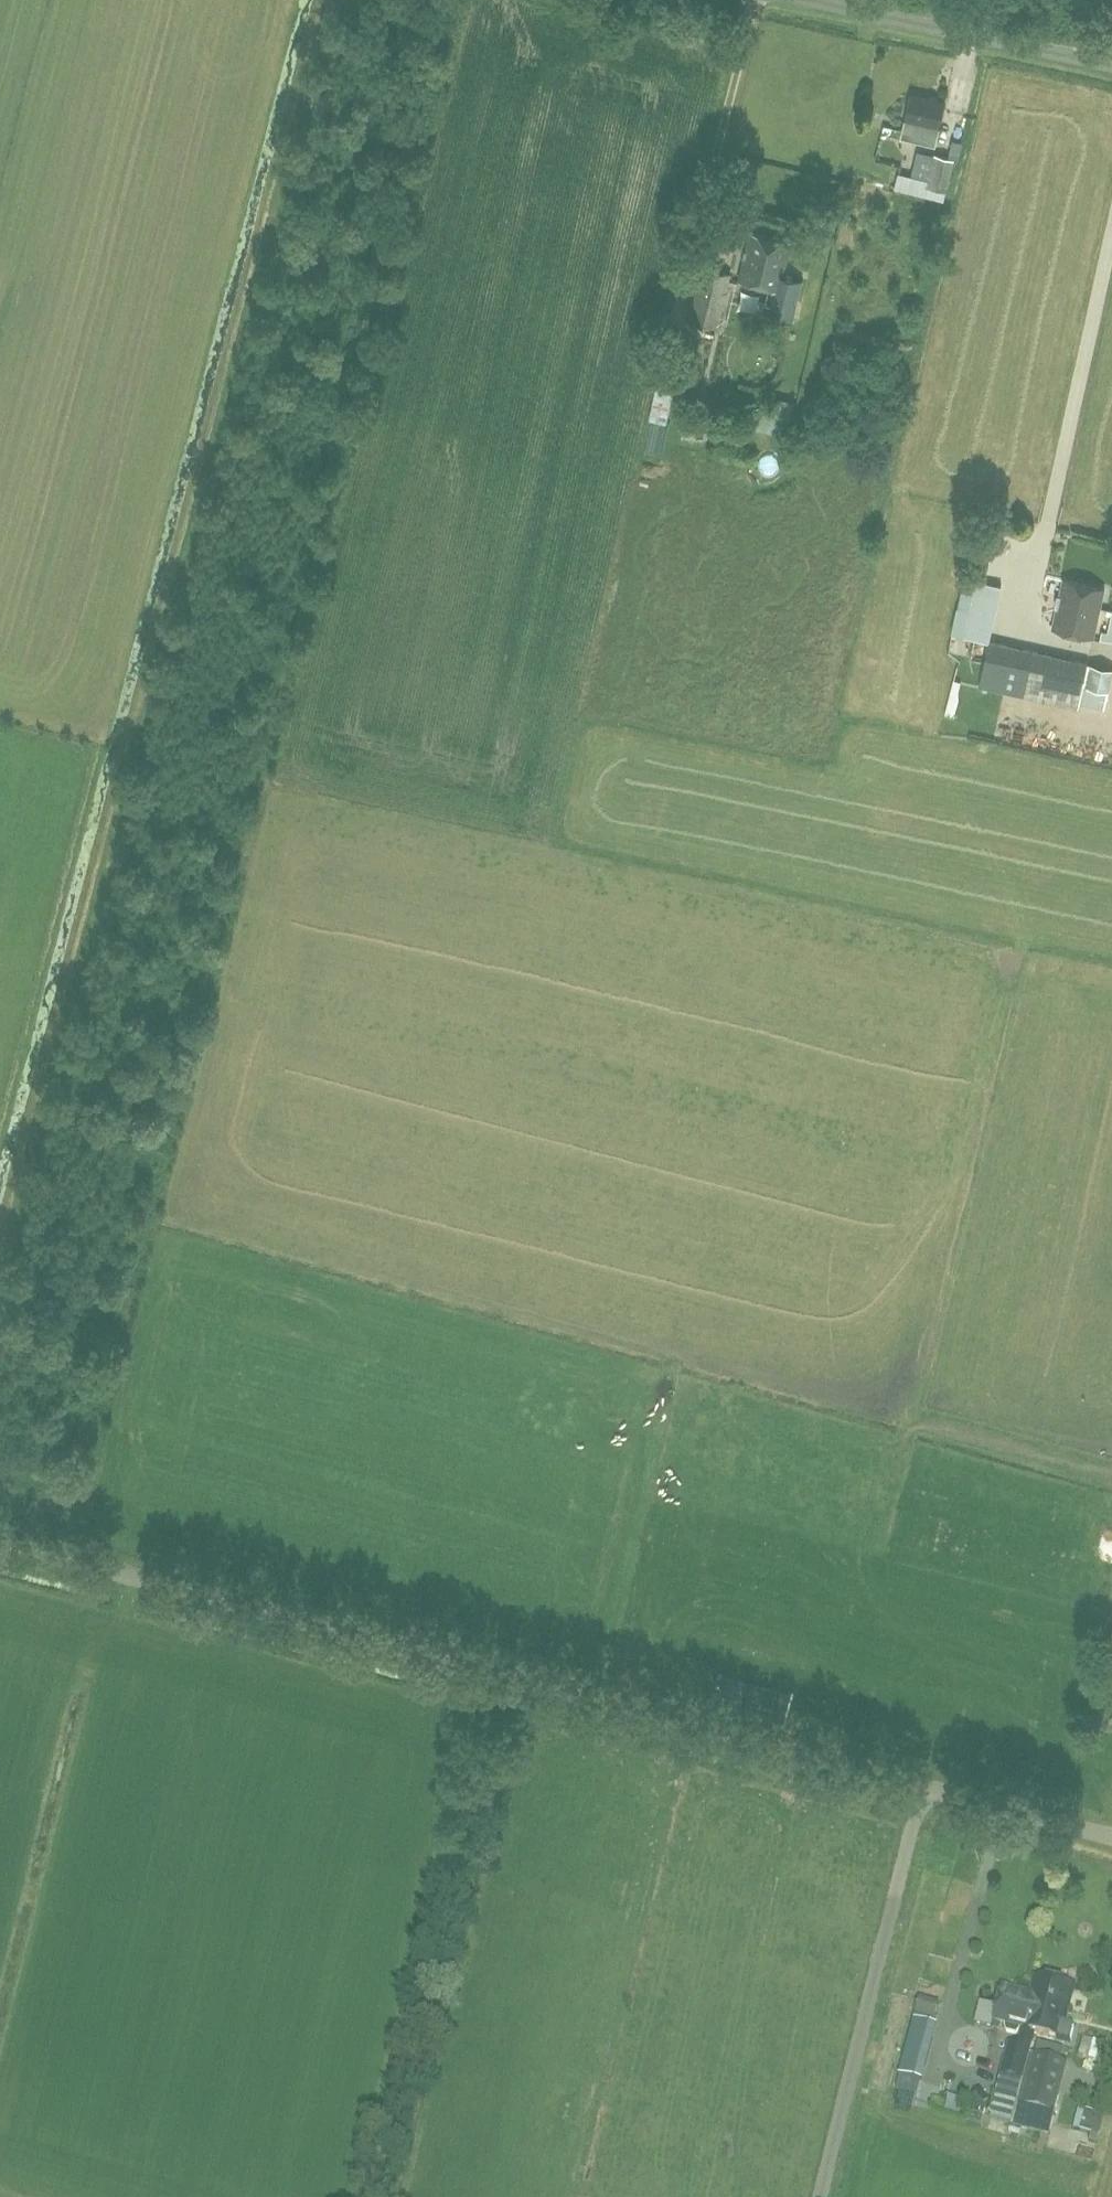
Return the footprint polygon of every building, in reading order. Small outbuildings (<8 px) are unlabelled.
[(935,145),(945,102),(911,94),(901,136),(935,145)] [(946,190),(954,159),(934,154),(927,186),(946,190)] [(802,279),(782,275),(790,242),(750,233),(739,280),(769,287),(765,303),(768,303),(765,315),(792,321),(802,279)] [(718,325),(730,274),(703,267),(690,318),(718,325)] [(762,408),(757,428),(773,432),(775,423),(790,426),(795,402),(778,398),(775,411),(762,408)] [(1092,638),(1103,588),(1062,579),(1051,629),(1092,638)] [(988,642),(1001,589),(980,583),(966,637),(988,642)] [(1083,683),(1087,663),(989,643),(979,687),(1078,708),(1083,683)] [(1111,667),(1087,663),(1083,683),(1107,687),(1111,667)] [(1029,1996),(1024,1994),(1023,1998),(1028,1999),(1025,2009),(1039,2013),(1033,2032),(1060,2040),(1074,1987),(1034,1976),(1029,1996)] [(1023,1998),(1024,1994),(1001,1988),(993,2020),(1021,2027),(1016,2047),(1007,2044),(999,2075),(1020,2081),(1033,2032),(1039,2013),(1025,2009),(1028,1999),(1023,1998)] [(939,2002),(918,1997),(914,2015),(935,2020),(939,2002)] [(902,2060),(922,2065),(933,2026),(913,2021),(902,2060)] [(1032,2056),(1020,2105),(1054,2114),(1067,2065),(1032,2056)] [(997,2088),(992,2107),(1014,2113),(1019,2094),(997,2088)] [(980,2089),(972,2096),(980,2106),(989,2099),(987,2097),(980,2089)] [(1084,2111),(1079,2132),(1098,2137),(1103,2117),(1084,2111)]
